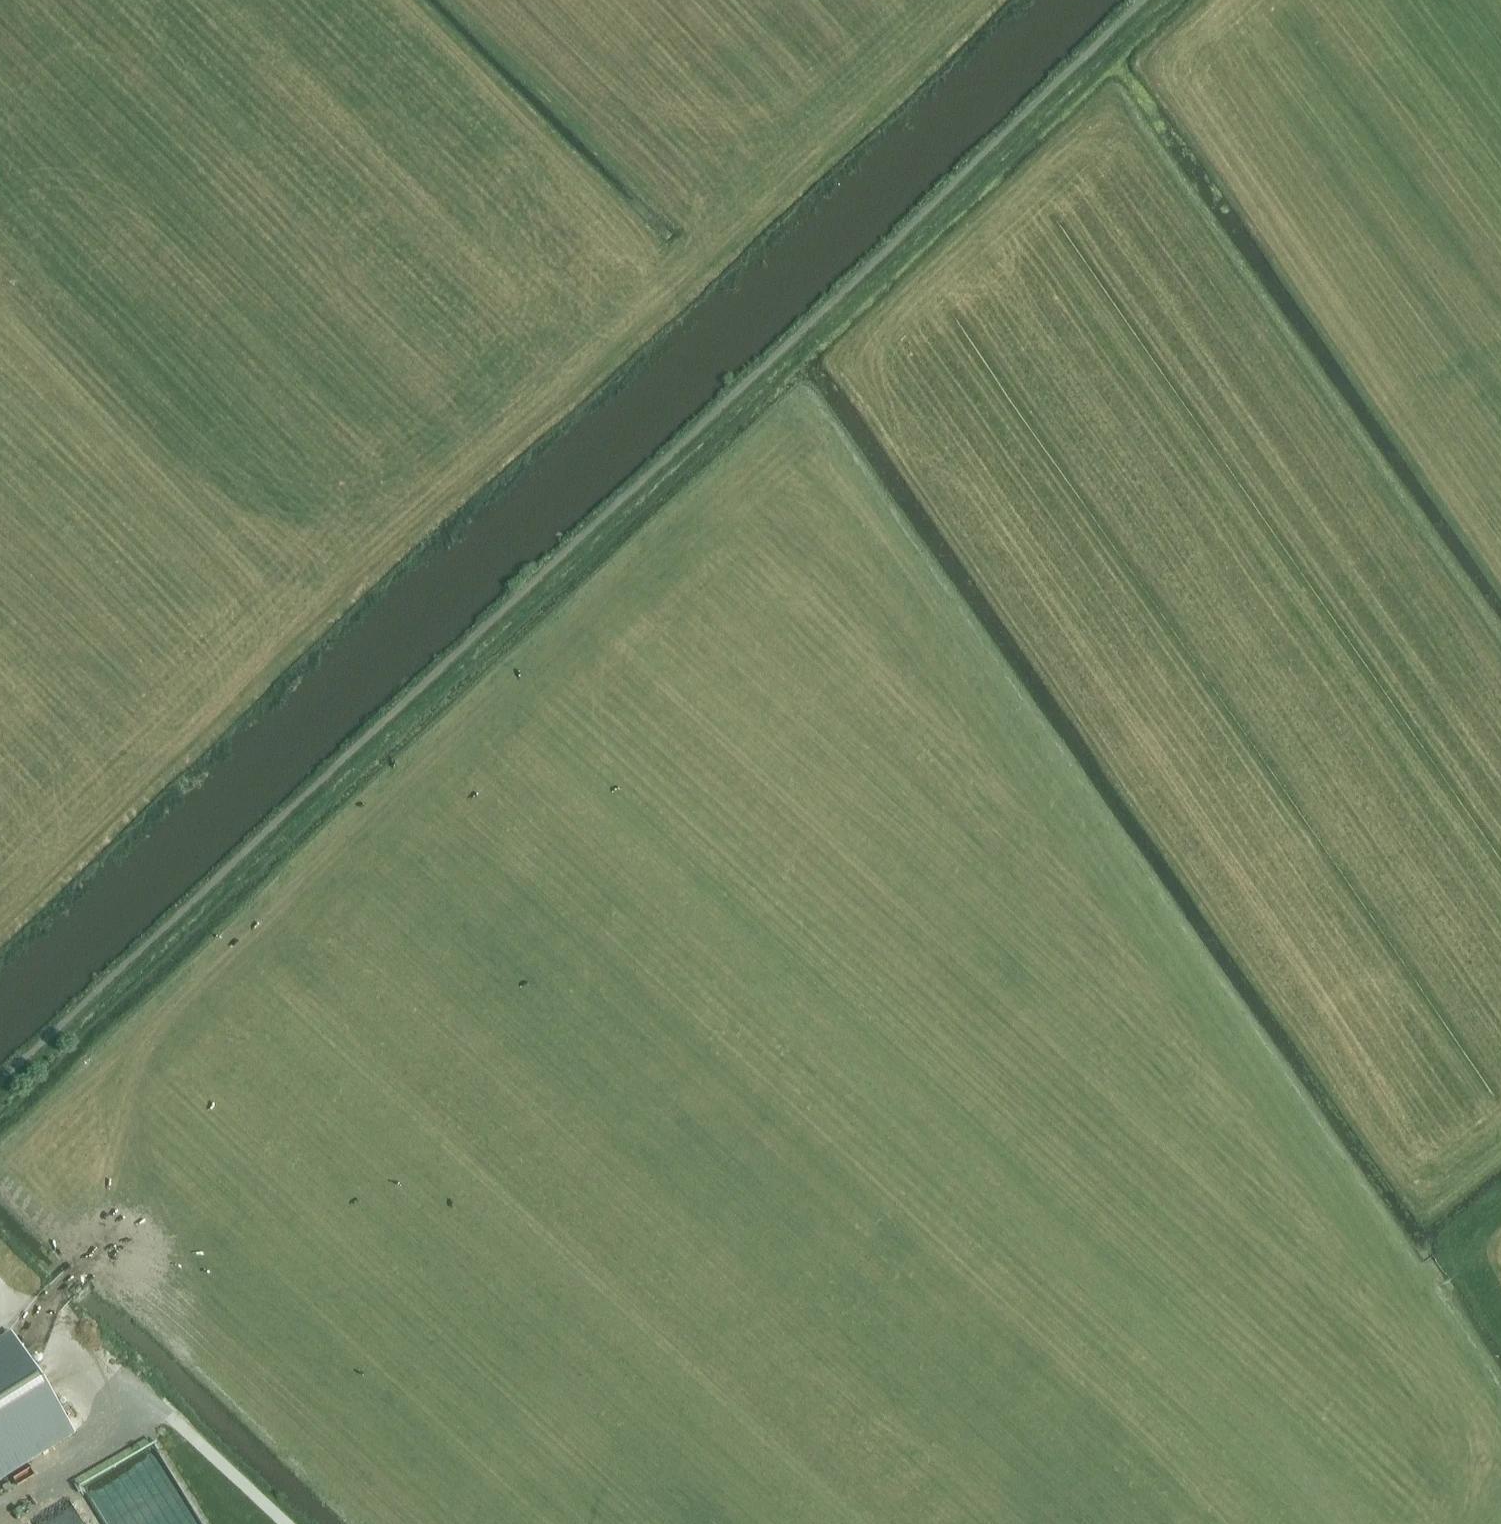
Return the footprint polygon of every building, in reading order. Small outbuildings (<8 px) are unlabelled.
[(72,1433),(13,1338),(0,1346),(0,1478),(72,1433)]
